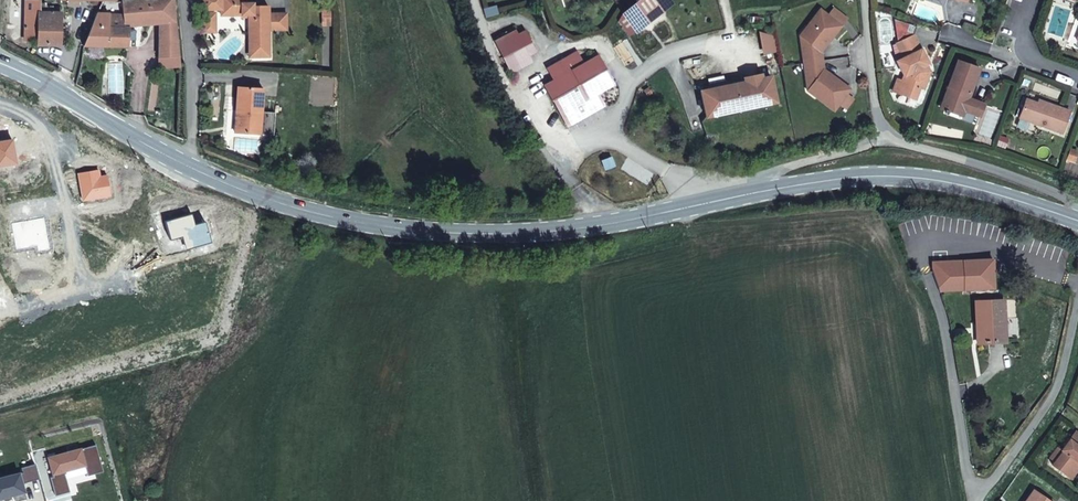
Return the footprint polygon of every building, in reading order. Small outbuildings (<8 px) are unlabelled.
[(66,0),(60,0),(60,1),(54,1),(54,7),(46,7),(46,0),(28,0),(29,33),(42,33),(42,39),(68,39),(66,0)] [(175,29),(173,0),(114,0),(114,5),(100,5),(86,39),(131,37),(129,17),(155,17),(156,29),(175,29)] [(244,29),(263,29),(264,6),(250,6),(250,3),(241,2),(241,0),(217,0),(217,13),(244,13),(244,29)] [(648,5),(621,24),(628,33),(654,13),(648,5)] [(819,8),(799,35),(810,43),(803,52),(806,71),(815,78),(807,88),(835,108),(850,87),(823,68),(821,50),(841,24),(819,8)] [(177,50),(175,29),(156,29),(157,50),(177,50)] [(927,61),(915,33),(896,42),(903,57),(895,60),(903,77),(899,93),(918,98),(922,86),(924,87),(929,75),(923,73),(924,68),(922,63),(927,61)] [(177,50),(157,50),(157,60),(177,59),(177,50)] [(544,84),(567,124),(603,104),(596,91),(613,82),(597,55),(583,63),(576,51),(547,67),(554,79),(544,84)] [(939,106),(962,114),(964,109),(980,114),(984,102),(968,97),(979,67),(955,59),(939,106)] [(710,88),(700,90),(706,115),(776,101),(771,75),(761,77),(761,73),(744,76),(745,80),(726,84),(726,81),(709,84),(710,88)] [(237,106),(236,128),(259,131),(264,86),(236,82),(234,105),(237,106)] [(1062,109),(1062,106),(1044,100),(1043,102),(1037,100),(1027,97),(1020,116),(1063,130),(1069,111),(1062,109)] [(964,109),(962,114),(978,119),(980,114),(964,109)] [(35,127),(42,132),(51,120),(44,114),(35,127)] [(1077,149),(1069,146),(1066,156),(1074,159),(1077,149)] [(1007,295),(982,293),(981,316),(983,317),(983,333),(1008,333),(1009,311),(1007,311),(1007,295)] [(1061,450),(1063,451),(1053,465),(1069,477),(1077,464),(1077,434),(1075,431),(1061,450)] [(1077,469),(1077,464),(1069,477),(1071,479),(1077,469)] [(0,482),(0,500),(3,500),(13,498),(14,500),(25,500),(21,488),(39,483),(35,468),(21,472),(22,476),(0,482)] [(1024,500),(1050,500),(1032,488),(1024,500)]
